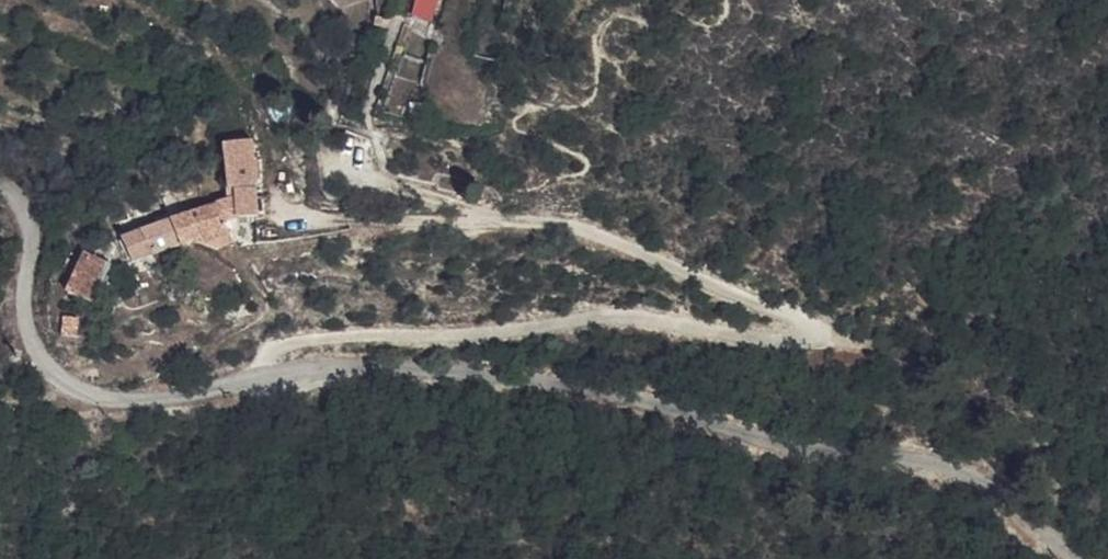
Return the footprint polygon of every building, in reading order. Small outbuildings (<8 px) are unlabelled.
[(409,15),(432,22),(439,0),(413,0),(409,15)] [(225,202),(215,205),(219,224),(233,217),(251,220),(255,191),(256,191),(260,168),(257,168),(260,148),(232,144),(225,202)] [(219,224),(215,205),(180,214),(186,243),(211,257),(225,252),(219,224)] [(180,214),(115,233),(123,258),(186,243),(180,214)] [(106,260),(81,249),(65,289),(91,297),(106,260)] [(77,312),(61,311),(60,330),(75,331),(77,312)]
